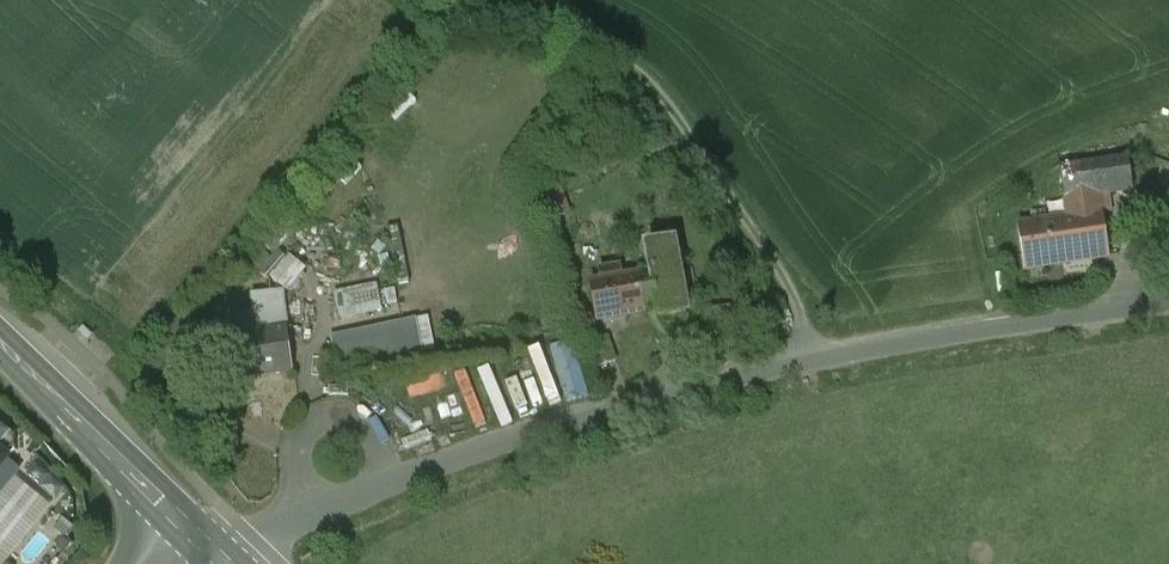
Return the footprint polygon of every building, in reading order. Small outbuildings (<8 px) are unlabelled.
[(1060,155),(1066,202),(1099,197),(1132,192),(1126,146),(1060,155)] [(560,185),(542,192),(546,202),(560,196),(560,197),(564,196),(560,185)] [(560,196),(546,202),(552,219),(566,213),(560,197),(560,196)] [(1069,219),(1075,263),(1108,258),(1099,197),(1066,202),(1069,219)] [(1019,226),(1025,270),(1075,263),(1069,219),(1019,226)] [(652,273),(639,276),(643,304),(657,302),(660,317),(687,312),(675,243),(648,247),(652,273)] [(609,281),(591,284),(597,321),(645,314),(643,304),(639,276),(622,278),(620,268),(607,270),(609,281)] [(378,291),(336,300),(338,311),(380,302),(378,291)] [(283,296),(252,300),(254,314),(285,311),(283,296)] [(254,314),(228,318),(230,335),(273,330),(288,328),(285,311),(254,314)] [(417,319),(331,336),(339,380),(426,363),(417,319)] [(97,339),(85,328),(79,335),(90,345),(97,339)] [(230,335),(230,336),(236,379),(294,371),(288,328),(273,330),(230,335)] [(8,461),(7,460),(15,450),(15,437),(0,425),(0,472),(8,461)] [(0,472),(0,497),(21,471),(8,461),(0,472)]
